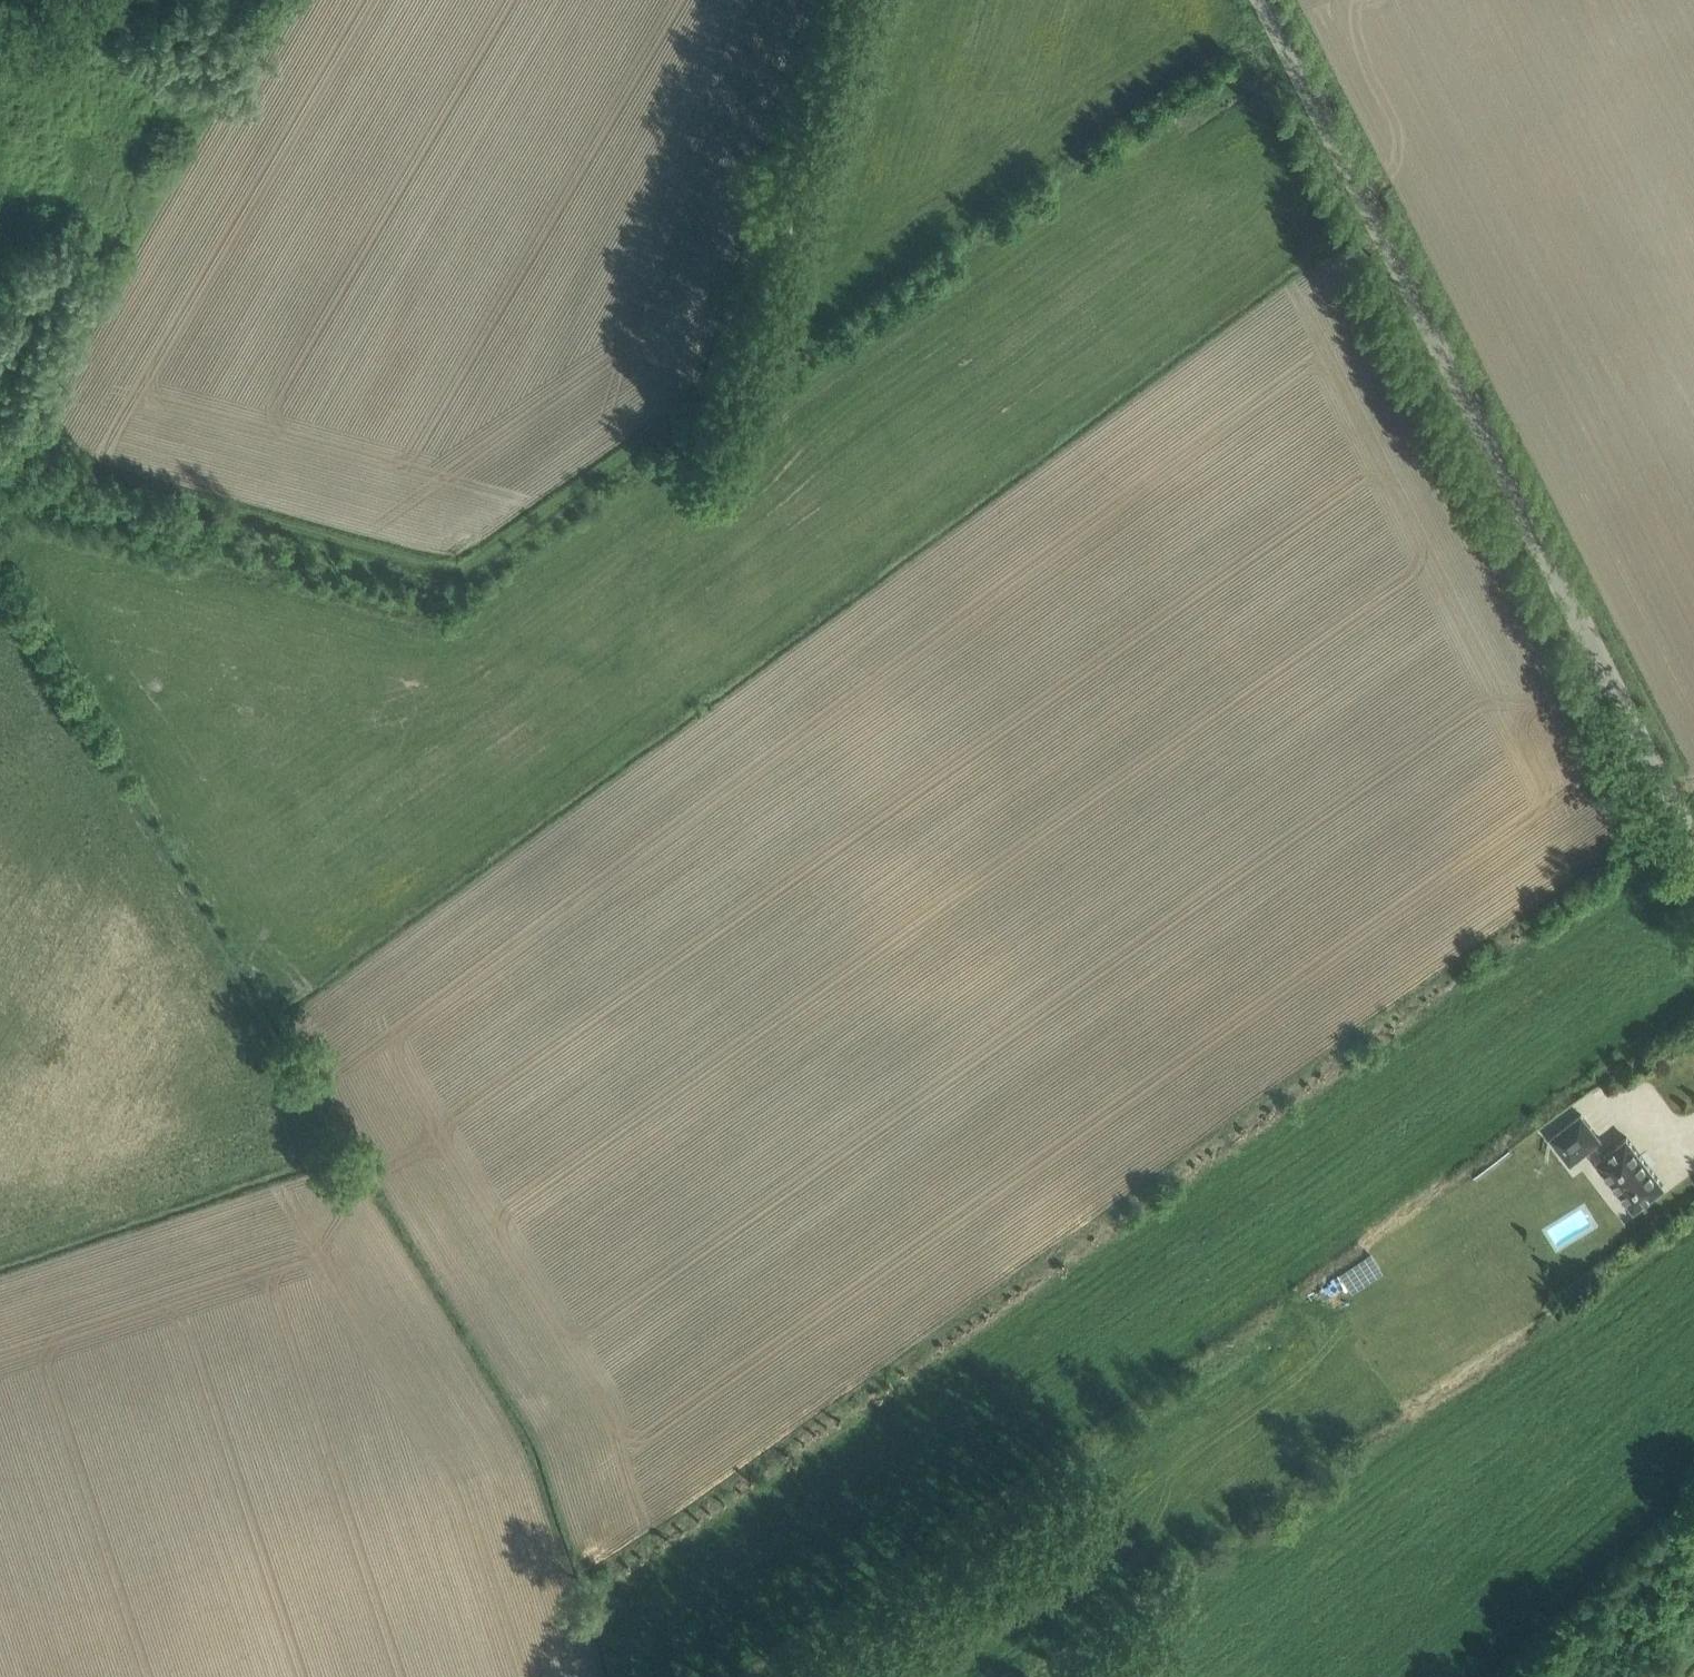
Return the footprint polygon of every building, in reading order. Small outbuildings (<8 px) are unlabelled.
[(1551,1137),(1571,1163),(1601,1140),(1582,1114),(1551,1137)] [(1634,1209),(1665,1186),(1627,1137),(1596,1160),(1634,1209)] [(1362,1258),(1341,1274),(1352,1288),(1373,1272),(1362,1258)]
